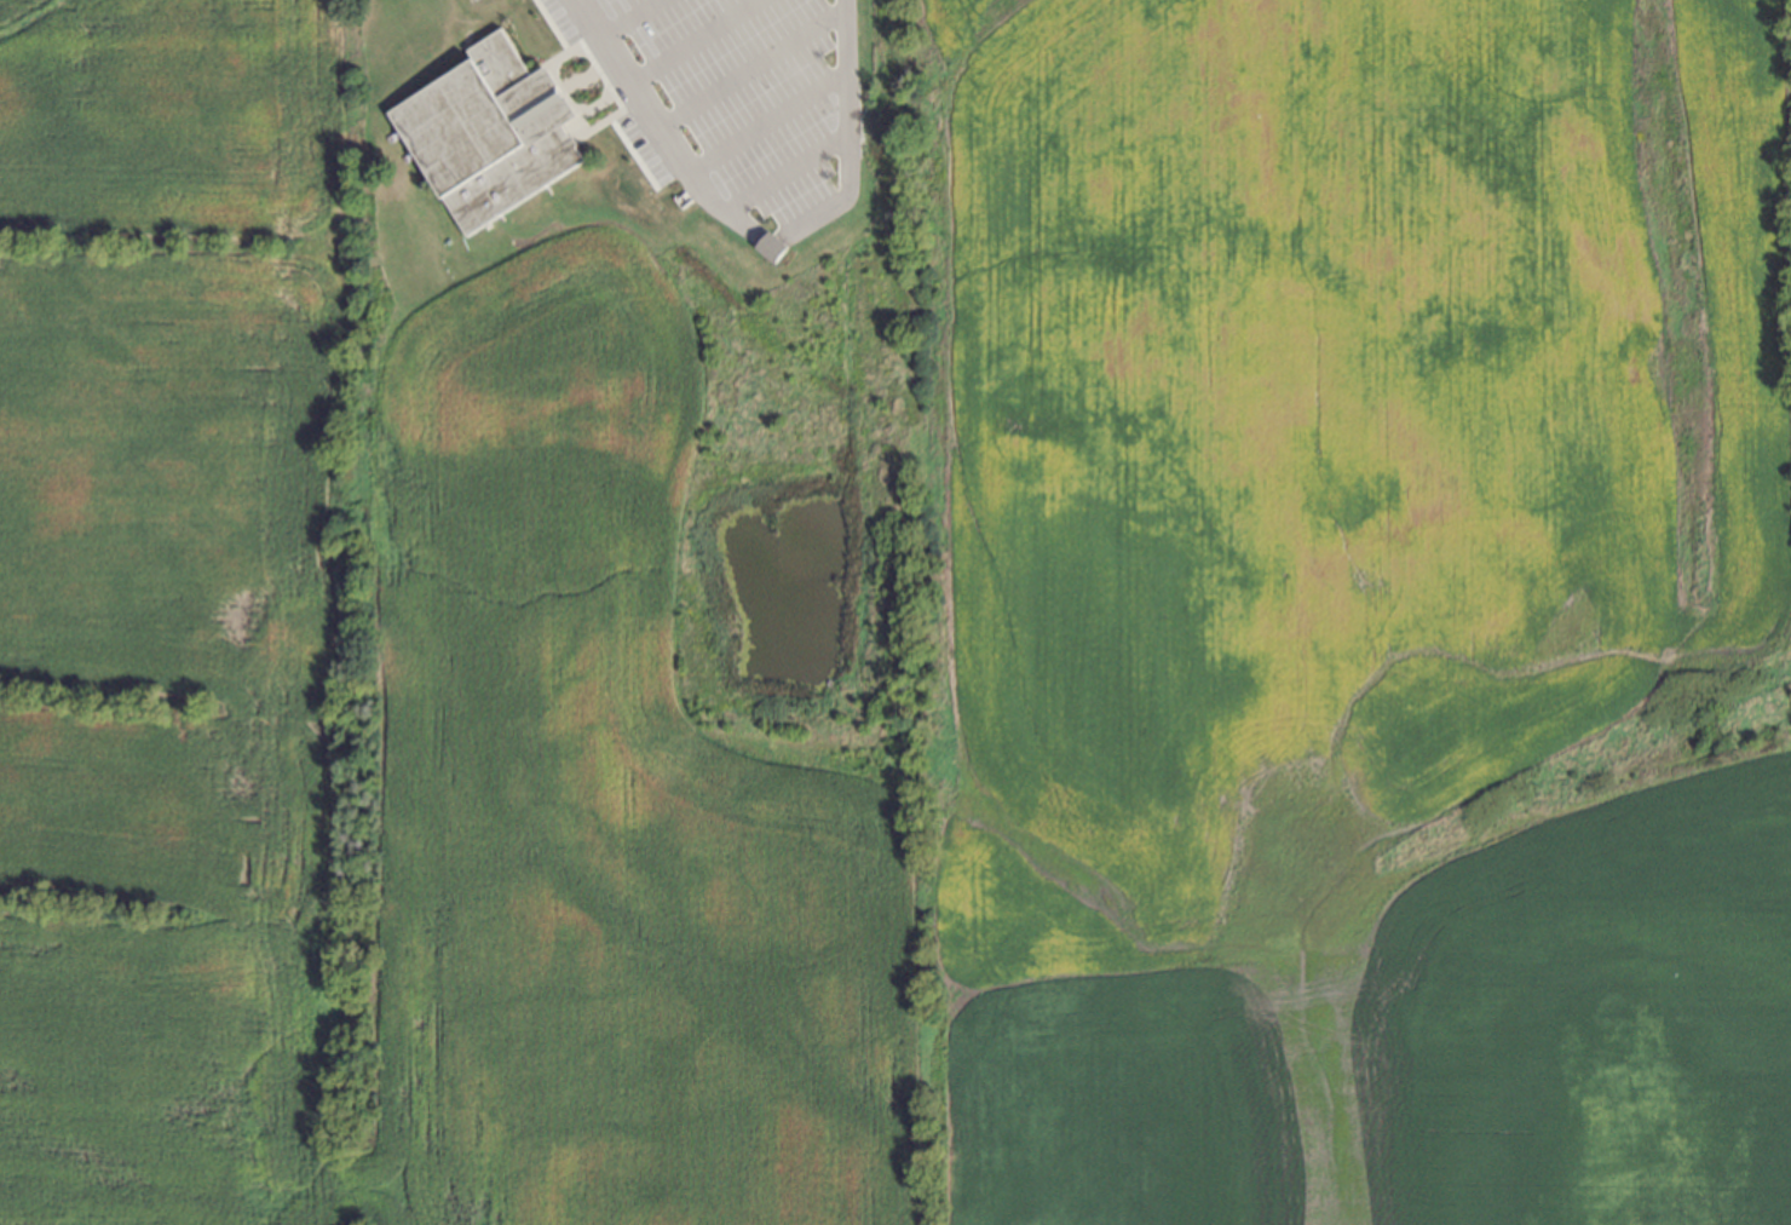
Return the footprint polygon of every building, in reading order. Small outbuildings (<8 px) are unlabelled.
[(465,48),(501,28),(525,68),(546,54),(577,105),(558,117),(583,159),(465,231),(386,109),(471,58),(465,48)] [(790,247),(770,230),(756,248),(776,264),(790,247)]
